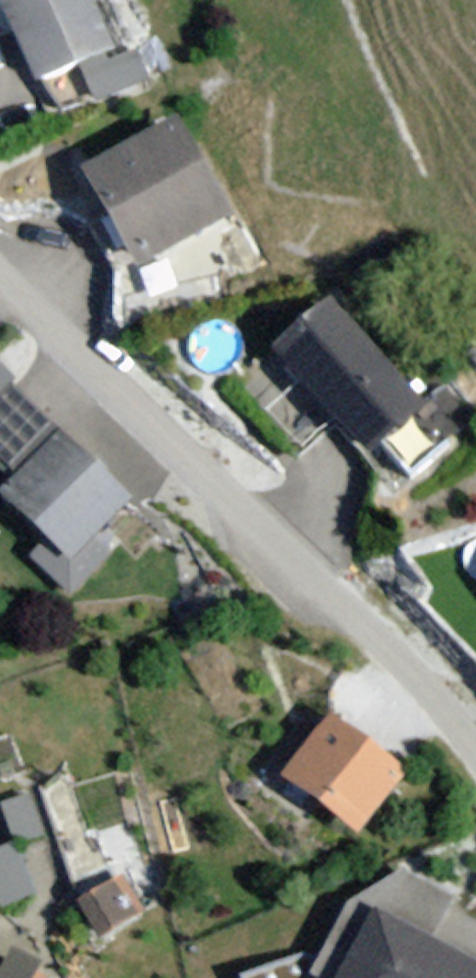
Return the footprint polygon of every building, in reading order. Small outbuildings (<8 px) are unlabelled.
[(28,82),(75,63),(89,97),(147,73),(133,38),(104,50),(84,0),(0,0),(0,11),(28,82)] [(173,107),(79,166),(143,268),(210,225),(237,210),(173,107)] [(248,218),(210,225),(219,274),(257,267),(248,218)] [(327,297),(271,347),(369,457),(426,406),(327,297)] [(8,375),(0,383),(0,456),(12,467),(0,479),(0,491),(41,531),(27,545),(69,585),(105,548),(89,532),(129,491),(8,375)] [(408,767),(322,704),(272,773),(358,836),(408,767)] [(99,933),(145,909),(127,874),(81,898),(99,933)] [(369,904),(333,977),(475,977),(475,956),(369,904)] [(0,961),(0,977),(34,977),(0,961)]
